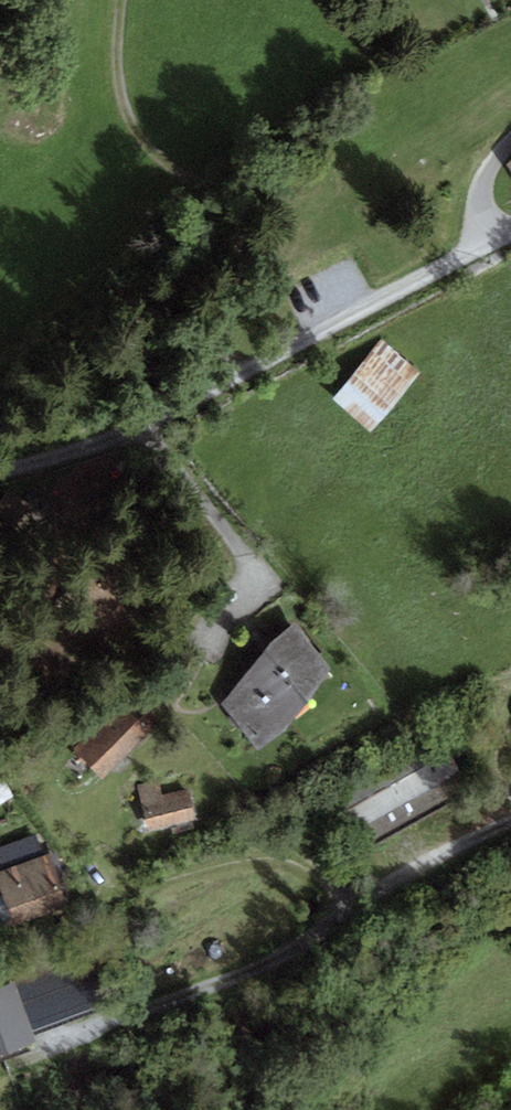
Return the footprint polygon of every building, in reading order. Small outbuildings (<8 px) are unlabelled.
[(384,343),(335,400),(370,430),(419,373),(384,343)] [(293,622),(266,651),(308,702),(333,669),(293,622)] [(308,702),(266,651),(220,704),(260,750),(308,702)] [(71,748),(99,775),(152,720),(125,694),(71,748)] [(335,807),(362,853),(454,798),(427,752),(335,807)] [(12,796),(0,775),(0,803),(12,796)] [(136,784),(148,831),(197,818),(189,788),(162,795),(158,778),(136,784)] [(44,855),(36,833),(0,847),(0,867),(2,872),(44,855)] [(13,921),(67,900),(49,853),(44,855),(2,872),(0,872),(0,888),(13,921)] [(70,959),(14,980),(37,1036),(92,1014),(70,959)] [(14,980),(0,986),(0,1058),(39,1042),(37,1036),(14,980)]
